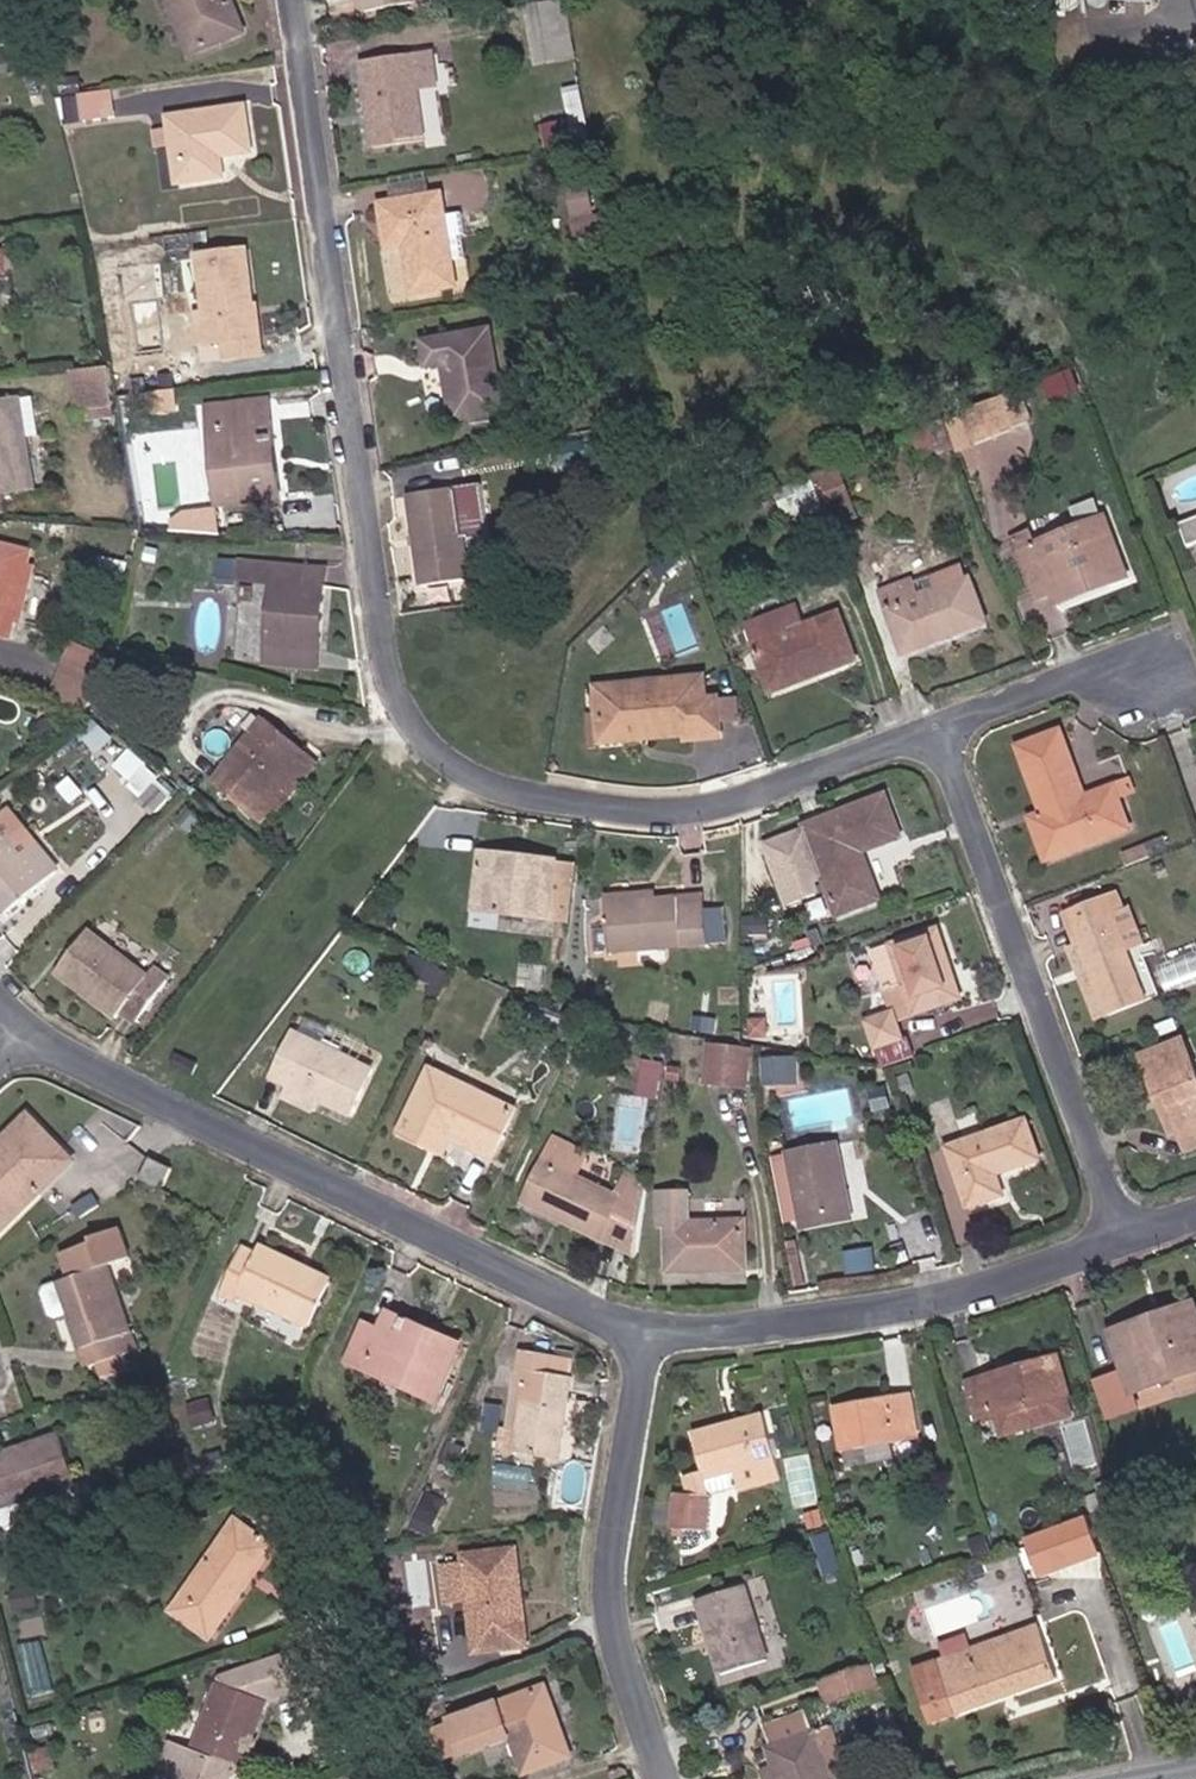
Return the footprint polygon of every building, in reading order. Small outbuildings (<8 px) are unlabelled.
[(195,59),(260,30),(246,0),(171,0),(195,59)] [(369,10),(439,0),(367,0),(369,10)] [(538,59),(577,58),(576,0),(537,0),(538,59)] [(444,50),(369,62),(382,144),(438,140),(428,92),(448,88),(444,50)] [(86,118),(118,112),(114,88),(82,93),(86,118)] [(255,104),(172,115),(182,185),(232,179),(229,158),(263,155),(255,104)] [(598,226),(584,189),(568,195),(582,232),(598,226)] [(455,192),(387,201),(395,252),(411,249),(422,297),(470,288),(455,192)] [(273,359),(258,247),(205,254),(211,314),(203,316),(204,346),(231,343),(232,363),(273,359)] [(501,329),(426,341),(432,368),(452,367),(463,428),(522,418),(501,329)] [(118,371),(74,371),(78,424),(122,419),(118,371)] [(926,461),(1035,420),(1023,388),(914,430),(926,461)] [(0,404),(0,497),(44,491),(32,400),(0,404)] [(282,401),(211,405),(222,511),(292,505),(282,401)] [(847,465),(779,488),(790,523),(830,509),(836,525),(864,515),(847,465)] [(470,487),(414,496),(428,585),(484,578),(470,487)] [(1080,518),(1107,510),(1103,496),(1076,505),(1080,518)] [(215,511),(177,509),(176,529),(214,531),(215,511)] [(1040,532),(1016,539),(1043,611),(1147,581),(1120,515),(1045,542),(1040,532)] [(26,640),(43,553),(3,541),(0,546),(0,634),(26,640)] [(337,570),(244,560),(241,585),(277,586),(269,674),(327,675),(337,570)] [(958,561),(874,593),(898,657),(983,625),(958,561)] [(795,606),(743,624),(768,695),(855,664),(837,613),(802,625),(795,606)] [(107,673),(67,656),(57,698),(100,710),(107,673)] [(703,677),(585,684),(589,750),(719,743),(717,698),(704,698),(703,677)] [(326,765),(269,717),(222,783),(274,822),(326,765)] [(1074,729),(1024,744),(1048,812),(1034,817),(1053,867),(1148,833),(1131,784),(1096,795),(1074,729)] [(882,792),(794,825),(830,918),(877,901),(860,858),(901,842),(882,792)] [(17,812),(0,825),(0,902),(12,918),(68,869),(17,812)] [(577,865),(476,852),(468,914),(569,926),(577,865)] [(1126,893),(1071,914),(1084,946),(1076,949),(1101,1021),(1164,1001),(1141,948),(1150,946),(1126,893)] [(604,903),(606,954),(706,949),(706,946),(724,945),(723,911),(704,912),(703,898),(604,903)] [(909,940),(882,950),(900,1010),(872,1019),(880,1049),(915,1042),(908,1024),(975,1001),(951,925),(939,929),(943,938),(912,948),(909,940)] [(157,973),(101,930),(64,978),(143,1030),(180,978),(162,968),(157,973)] [(384,1071),(304,1030),(282,1080),(295,1085),(290,1099),(325,1114),(328,1104),(366,1118),(384,1071)] [(1149,1058),(1192,1157),(1195,1155),(1195,1041),(1194,1038),(1149,1058)] [(763,1050),(715,1044),(712,1085),(759,1091),(763,1050)] [(807,1055),(771,1058),(771,1091),(808,1087),(807,1055)] [(662,1097),(669,1062),(649,1058),(641,1093),(662,1097)] [(530,1111),(439,1066),(408,1134),(458,1158),(463,1145),(506,1163),(530,1111)] [(0,1149),(0,1244),(88,1167),(38,1113),(0,1149)] [(1037,1119),(951,1145),(971,1216),(1017,1203),(1007,1175),(1054,1165),(1037,1119)] [(601,1152),(561,1136),(531,1207),(647,1256),(656,1182),(635,1174),(625,1195),(591,1177),(601,1152)] [(796,1158),(782,1159),(791,1223),(806,1221),(809,1234),(865,1221),(847,1141),(796,1152),(796,1158)] [(699,1193),(666,1191),(667,1228),(677,1229),(677,1275),(760,1276),(759,1225),(699,1222),(699,1193)] [(266,1255),(251,1246),(228,1295),(242,1304),(246,1297),(320,1331),(344,1281),(269,1246),(266,1255)] [(118,1266),(64,1286),(94,1369),(148,1351),(118,1266)] [(59,1280),(44,1285),(54,1316),(68,1311),(59,1280)] [(300,1338),(306,1327),(262,1304),(256,1316),(300,1338)] [(1116,1329),(1143,1411),(1195,1392),(1195,1305),(1116,1329)] [(388,1329),(368,1322),(352,1363),(447,1406),(476,1345),(396,1309),(388,1329)] [(583,1361),(528,1349),(514,1428),(506,1428),(503,1451),(570,1462),(583,1361)] [(1071,1357),(971,1379),(983,1426),(1004,1420),(1010,1440),(1084,1417),(1083,1399),(1071,1357)] [(920,1394),(842,1408),(848,1454),(929,1437),(920,1394)] [(506,1428),(509,1404),(489,1401),(486,1426),(506,1428)] [(772,1415),(700,1432),(713,1478),(740,1473),(746,1494),(787,1483),(772,1415)] [(0,1454),(0,1504),(3,1513),(84,1487),(67,1434),(0,1454)] [(429,1492),(417,1519),(435,1527),(447,1501),(429,1492)] [(718,1494),(682,1494),(677,1531),(719,1531),(718,1494)] [(1093,1514),(1029,1534),(1042,1576),(1107,1556),(1093,1514)] [(286,1549),(244,1517),(177,1612),(218,1641),(286,1549)] [(470,1563),(443,1567),(445,1603),(473,1601),(476,1652),(538,1647),(526,1548),(469,1551),(470,1563)] [(756,1589),(706,1600),(723,1674),(776,1662),(756,1589)] [(1048,1626),(950,1659),(971,1715),(1073,1681),(1048,1626)] [(311,1693),(296,1653),(223,1679),(199,1746),(252,1765),(274,1704),(311,1693)] [(884,1666),(831,1683),(841,1707),(893,1690),(884,1666)] [(555,1685),(457,1716),(470,1758),(520,1741),(531,1775),(580,1759),(555,1685)] [(775,1723),(787,1766),(774,1772),(776,1778),(865,1778),(845,1729),(829,1735),(815,1710),(775,1723)]
